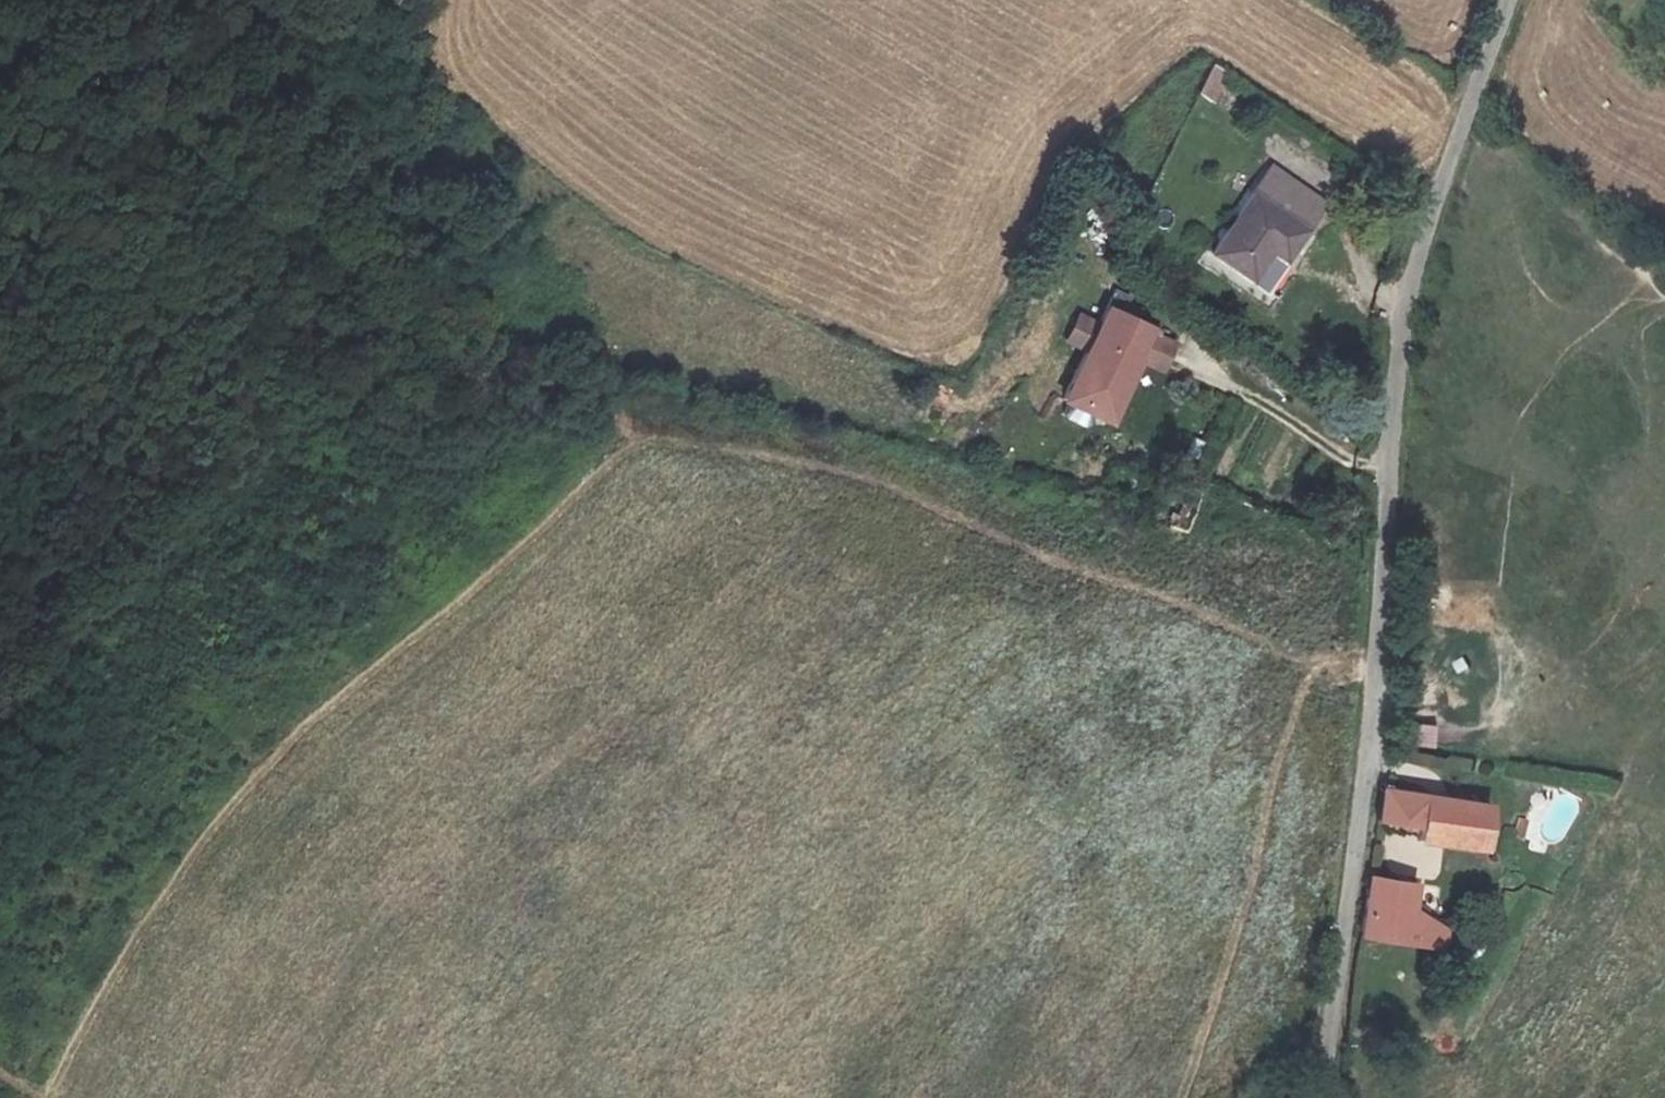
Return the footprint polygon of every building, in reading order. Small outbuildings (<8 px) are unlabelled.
[(1199,97),(1216,105),(1230,73),(1212,66),(1199,97)] [(1274,168),(1215,251),(1269,289),(1328,206),(1274,168)] [(1119,289),(1103,322),(1081,312),(1067,340),(1089,350),(1066,396),(1115,419),(1145,358),(1172,370),(1185,341),(1132,315),(1137,300),(1119,289)] [(1438,747),(1438,724),(1419,724),(1418,746),(1438,747)] [(1431,843),(1486,851),(1496,806),(1391,791),(1385,824),(1430,833),(1431,843)] [(1461,955),(1459,939),(1418,908),(1423,889),(1374,882),(1374,887),(1367,938),(1461,955)]
